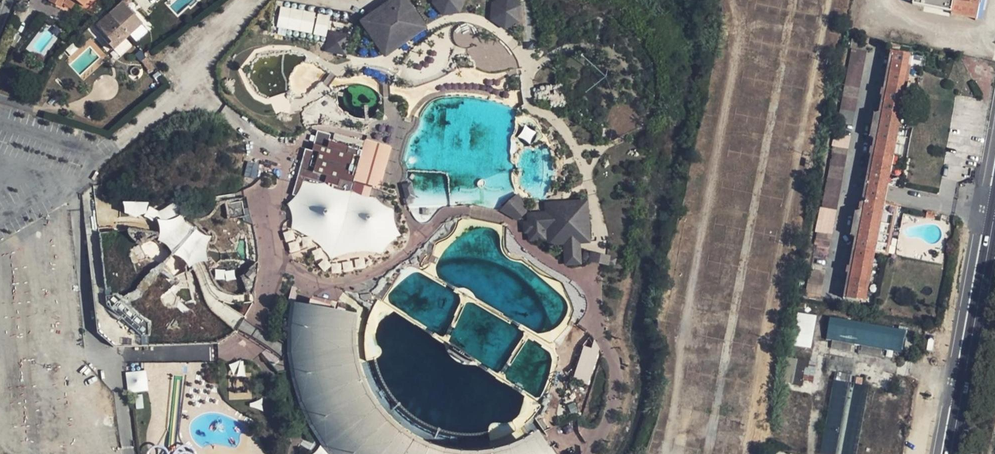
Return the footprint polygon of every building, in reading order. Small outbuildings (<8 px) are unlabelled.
[(360,22),(384,56),(426,28),(406,0),(393,0),(360,22)] [(433,2),(442,14),(459,11),(463,0),(433,0),(433,2)] [(491,19),(505,29),(519,22),(520,5),(512,0),(497,0),(492,1),(491,19)] [(960,2),(953,0),(950,14),(975,19),(979,18),(982,16),(983,10),(979,5),(980,0),(961,0),(960,2)] [(122,1),(109,13),(128,36),(142,24),(122,1)] [(312,33),(316,12),(280,5),(276,26),(312,33)] [(313,34),(326,36),(330,15),(317,12),(313,34)] [(128,36),(109,13),(93,27),(113,49),(128,36)] [(349,35),(329,32),(326,50),(346,53),(349,35)] [(807,291),(819,293),(864,51),(852,49),(807,291)] [(843,299),(862,302),(871,253),(881,203),(884,185),(909,56),(890,52),(843,299)] [(154,68),(160,75),(165,71),(160,63),(154,68)] [(361,138),(332,130),(329,141),(358,149),(361,138)] [(314,132),(310,145),(324,149),(325,143),(327,136),(314,132)] [(391,148),(365,140),(362,153),(364,155),(356,181),(379,188),(391,148)] [(325,143),(324,149),(310,145),(308,152),(315,154),(310,174),(323,177),(321,184),(335,187),(336,181),(349,185),(358,152),(325,143)] [(308,152),(302,151),(289,197),(293,198),(295,199),(299,185),(346,198),(347,191),(349,185),(336,181),(335,187),(321,184),(323,177),(310,174),(315,154),(308,152)] [(406,191),(408,199),(415,198),(411,182),(404,183),(406,191)] [(295,199),(293,198),(290,201),(284,206),(288,215),(288,221),(288,231),(297,235),(305,239),(313,246),(320,253),(328,261),(345,256),(360,255),(378,257),(384,248),(390,242),(399,238),(394,229),(392,221),(391,211),(383,208),(378,204),(373,199),(365,199),(357,196),(347,191),(346,198),(299,185),(295,199)] [(508,200),(502,209),(515,216),(521,210),(517,198),(508,200)] [(588,201),(547,203),(547,212),(528,213),(529,222),(524,222),(525,232),(530,232),(530,242),(547,241),(548,246),(564,245),(564,265),(581,264),(580,241),(589,241),(588,201)] [(887,256),(896,206),(881,203),(871,253),(887,256)] [(169,220),(157,220),(160,232),(158,240),(163,245),(167,248),(173,256),(181,260),(191,268),(192,268),(197,263),(208,263),(206,250),(210,237),(206,236),(201,233),(196,229),(185,222),(181,214),(176,218),(169,220)] [(600,255),(590,252),(588,261),(598,264),(608,266),(610,257),(600,255)] [(352,339),(354,319),(355,317),(338,314),(335,313),(332,313),(291,305),(289,304),(286,330),(286,355),(288,366),(290,380),(297,404),(308,427),(322,449),(326,453),(465,453),(447,452),(427,447),(409,438),(393,427),(379,413),(368,396),(359,378),(354,359),(352,339)] [(794,313),(794,346),(813,347),(814,313),(794,313)] [(906,328),(829,317),(825,340),(903,351),(906,328)] [(590,382),(597,348),(581,345),(575,379),(590,382)] [(797,359),(792,384),(802,386),(806,367),(807,368),(809,360),(797,359)] [(231,376),(244,376),(244,361),(231,362),(231,376)] [(127,392),(148,391),(146,370),(125,372),(127,392)] [(835,379),(830,398),(844,402),(848,382),(835,379)] [(532,434),(524,439),(506,447),(486,452),(468,453),(547,453),(532,434)]
